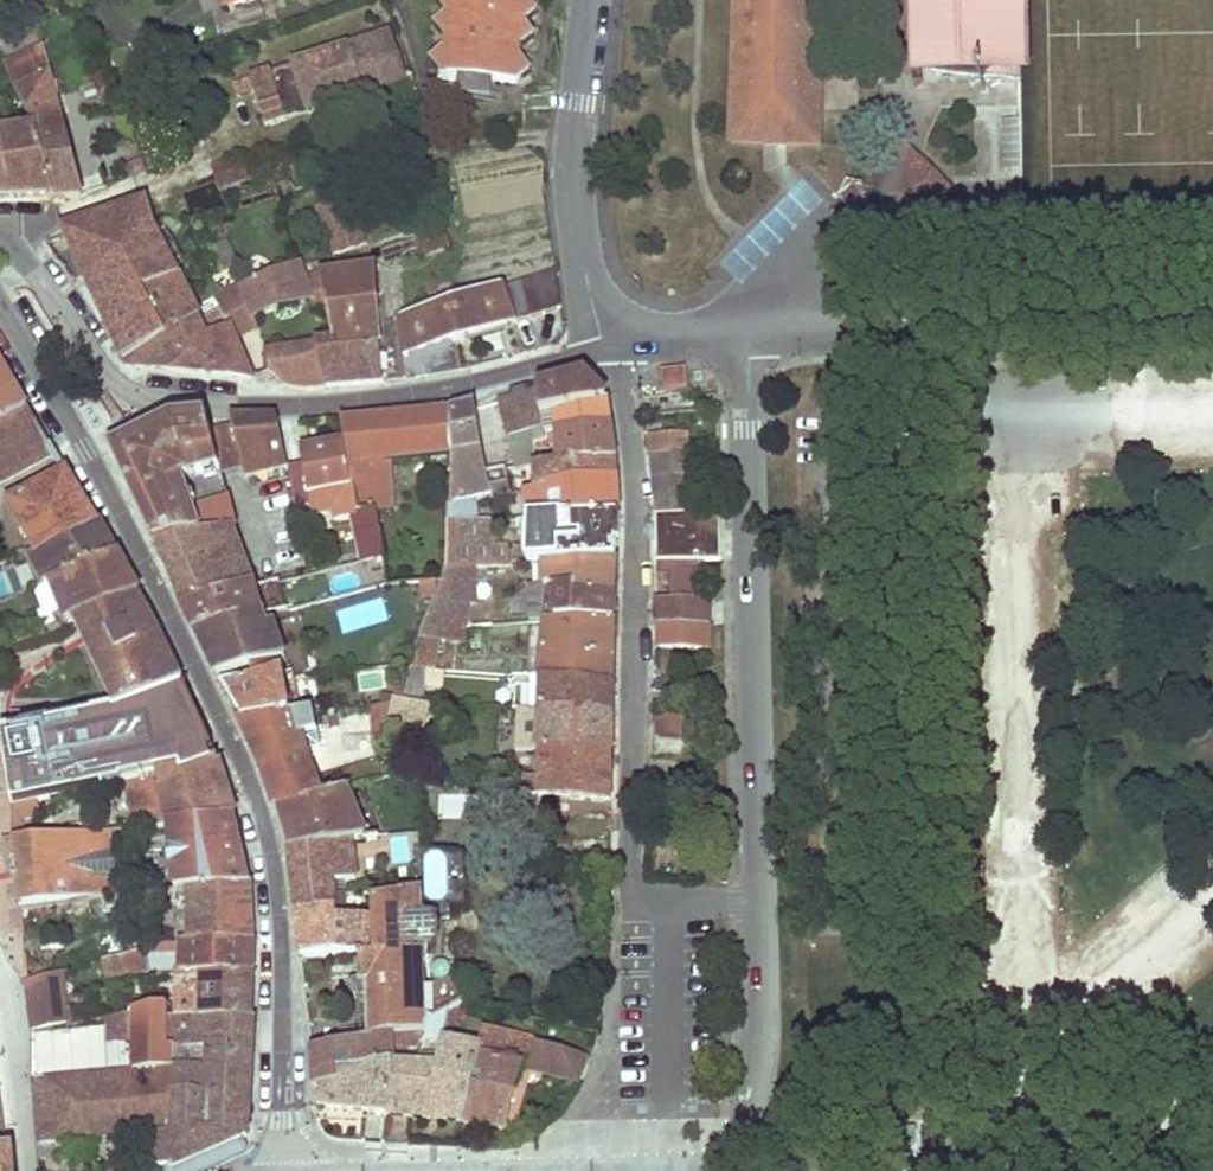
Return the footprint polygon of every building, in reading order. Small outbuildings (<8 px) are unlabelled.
[(225,5),(227,10),(246,4),(245,0),(242,0),(225,5)] [(457,77),(493,81),(517,83),(530,73),(520,60),(521,48),(535,38),(524,24),(536,14),(526,0),(441,0),(439,2),(447,14),(435,25),(445,39),(444,52),(432,62),(440,75),(439,86),(456,88),(457,77)] [(732,143),(819,146),(824,0),(736,0),(732,143)] [(922,98),(1026,94),(1023,0),(918,0),(922,98)] [(0,17),(0,43),(16,36),(7,14),(0,17)] [(391,33),(349,47),(364,92),(406,79),(391,33)] [(266,125),(364,92),(349,47),(234,85),(238,97),(255,92),(266,125)] [(45,49),(5,67),(14,88),(37,130),(56,199),(84,199),(45,49)] [(493,81),(457,77),(456,88),(466,89),(466,97),(491,100),(493,81)] [(456,97),(466,97),(466,89),(456,88),(456,97)] [(1005,171),(1022,171),(1021,123),(1004,123),(1005,171)] [(0,136),(0,200),(27,199),(56,199),(37,130),(0,136)] [(911,193),(956,192),(911,148),(911,193)] [(242,158),(214,166),(220,188),(248,179),(242,158)] [(118,171),(123,182),(143,173),(139,162),(118,171)] [(318,207),(334,254),(365,243),(348,196),(318,207)] [(97,305),(177,276),(155,231),(147,201),(62,228),(83,271),(97,305)] [(441,218),(411,228),(420,257),(449,249),(441,218)] [(310,252),(297,255),(300,266),(313,262),(310,252)] [(299,266),(240,286),(253,318),(312,301),(305,281),(299,266)] [(375,268),(321,275),(327,297),(327,304),(335,340),(359,337),(361,351),(381,348),(375,268)] [(557,271),(400,319),(405,357),(493,332),(561,312),(557,271)] [(312,301),(327,297),(321,275),(305,281),(312,301)] [(177,276),(97,305),(122,362),(198,321),(177,276)] [(240,286),(213,298),(228,330),(232,329),(235,337),(257,331),(253,318),(240,286)] [(327,297),(312,301),(314,307),(327,304),(327,297)] [(181,372),(225,377),(208,339),(198,321),(122,362),(124,365),(181,372)] [(225,377),(253,380),(235,337),(232,329),(228,330),(208,339),(225,377)] [(354,386),(384,385),(381,348),(361,351),(359,337),(335,340),(319,343),(327,388),(354,386)] [(313,388),(327,388),(319,343),(269,350),(272,368),(288,385),(313,388)] [(13,384),(4,369),(0,362),(0,390),(13,384)] [(690,390),(687,368),(664,371),(666,393),(690,390)] [(539,391),(543,419),(558,416),(608,405),(608,401),(585,379),(570,383),(539,391)] [(28,410),(20,397),(13,384),(0,390),(0,425),(28,410)] [(539,391),(500,402),(508,437),(509,439),(513,437),(517,449),(528,445),(530,467),(536,467),(535,446),(547,439),(546,434),(543,419),(539,391)] [(558,416),(559,432),(581,431),(581,424),(604,423),(605,429),(612,428),(610,414),(608,405),(558,416)] [(453,456),(484,452),(483,444),(478,408),(460,412),(452,414),(453,456)] [(56,456),(28,410),(0,425),(0,485),(56,456)] [(379,513),(394,511),(391,461),(453,456),(452,414),(395,418),(343,423),(359,515),(359,516),(379,513)] [(558,416),(543,419),(546,434),(559,432),(558,416)] [(231,419),(233,429),(241,470),(242,476),(288,467),(279,420),(260,418),(243,419),(231,419)] [(135,502),(154,544),(191,538),(180,512),(194,509),(186,485),(221,475),(221,474),(211,433),(208,420),(173,423),(127,444),(112,451),(128,485),(138,480),(145,498),(135,502)] [(559,432),(561,465),(617,463),(616,454),(612,428),(605,429),(604,423),(581,424),(581,431),(559,432)] [(233,429),(211,433),(221,474),(241,470),(233,429)] [(652,453),(688,452),(688,434),(651,436),(652,453)] [(509,439),(508,437),(483,444),(484,452),(453,456),(451,487),(493,480),(491,471),(506,469),(509,477),(510,477),(509,466),(509,439)] [(310,495),(353,488),(346,446),(316,450),(318,463),(305,465),(288,468),(294,500),(310,497),(310,495)] [(316,450),(303,453),(305,465),(318,463),(316,450)] [(652,455),(654,479),(687,477),(698,476),(698,453),(652,455)] [(536,467),(539,493),(551,491),(552,486),(617,482),(617,475),(617,463),(561,465),(536,467)] [(451,487),(450,509),(474,505),(514,498),(510,477),(509,477),(506,469),(491,471),(493,480),(451,487)] [(12,505),(38,556),(99,527),(85,504),(68,475),(12,505)] [(698,476),(687,477),(689,500),(697,500),(698,514),(703,514),(699,476),(698,476)] [(654,479),(657,516),(698,514),(697,500),(689,500),(687,477),(654,479)] [(138,480),(128,485),(135,502),(145,498),(138,480)] [(518,509),(518,521),(532,520),(618,517),(618,515),(618,504),(617,482),(552,486),(551,491),(539,493),(529,495),(530,507),(518,509)] [(173,584),(183,607),(253,588),(231,531),(234,530),(227,500),(194,509),(180,512),(191,538),(154,544),(173,584)] [(449,524),(475,523),(474,505),(450,509),(449,524)] [(353,515),(363,565),(385,560),(379,513),(359,516),(359,515),(353,515)] [(713,561),(721,560),(720,513),(703,514),(698,514),(657,516),(657,535),(657,562),(662,561),(704,561),(713,561)] [(532,520),(530,566),(541,565),(548,565),(617,561),(617,558),(615,558),(610,537),(610,526),(619,526),(618,517),(532,520)] [(449,524),(447,571),(476,570),(484,569),(495,568),(492,522),(475,523),(449,524)] [(619,526),(610,526),(610,537),(615,558),(617,558),(619,526)] [(38,556),(52,584),(117,558),(107,542),(99,527),(38,556)] [(38,556),(31,559),(45,587),(52,584),(38,556)] [(74,619),(76,623),(140,599),(127,576),(117,558),(52,584),(66,622),(74,619)] [(576,597),(616,598),(617,580),(617,568),(612,567),(612,562),(617,562),(617,561),(548,565),(548,588),(576,588),(576,597)] [(424,631),(467,627),(468,604),(487,604),(488,591),(503,589),(503,578),(484,578),(476,578),(476,570),(447,571),(445,584),(442,583),(424,631)] [(271,614),(287,610),(280,582),(253,588),(183,607),(191,622),(196,635),(262,616),(271,614)] [(548,594),(547,620),(616,622),(616,610),(616,598),(576,597),(576,588),(548,588),(548,594)] [(542,594),(535,595),(536,622),(547,620),(548,594),(542,594)] [(535,595),(521,595),(521,623),(536,622),(535,595)] [(117,710),(183,686),(154,622),(140,599),(76,623),(117,710)] [(659,624),(710,625),(711,601),(702,601),(657,599),(656,623),(659,624)] [(271,614),(262,616),(267,630),(276,627),(271,614)] [(282,665),(288,664),(276,627),(267,630),(262,616),(196,635),(203,648),(211,644),(214,649),(205,653),(218,680),(253,671),(282,665)] [(541,680),(615,685),(616,657),(616,622),(547,620),(541,680)] [(659,648),(709,650),(710,625),(659,624),(659,648)] [(424,631),(409,668),(426,669),(436,670),(440,641),(466,644),(467,627),(424,631)] [(211,644),(203,648),(205,653),(214,649),(211,644)] [(282,665),(253,671),(255,681),(284,675),(282,665)] [(405,702),(423,705),(426,670),(426,669),(409,668),(406,692),(405,702)] [(294,674),(285,675),(293,716),(302,716),(294,677),(294,674)] [(241,721),(293,716),(285,675),(284,675),(255,681),(223,688),(235,709),(241,721)] [(541,680),(533,679),(532,703),(540,703),(541,680)] [(540,710),(615,716),(615,701),(615,685),(541,680),(540,703),(532,703),(532,709),(540,710)] [(183,686),(117,710),(121,718),(102,726),(99,717),(73,723),(4,735),(8,764),(14,807),(37,803),(126,783),(181,772),(183,777),(219,765),(183,686)] [(386,701),(384,709),(397,708),(399,702),(405,702),(406,692),(396,690),(395,700),(386,701)] [(663,712),(692,714),(693,700),(664,697),(663,712)] [(390,729),(423,737),(431,706),(423,705),(405,702),(399,702),(397,708),(390,729)] [(358,711),(359,726),(386,724),(384,709),(358,711)] [(532,709),(529,709),(527,727),(539,728),(540,710),(532,709)] [(117,710),(99,717),(102,726),(121,718),(117,710)] [(542,752),(614,755),(615,737),(615,716),(540,710),(539,728),(539,752),(542,752)] [(263,768),(278,811),(322,798),(306,756),(302,738),(319,734),(315,715),(302,716),(293,716),(241,721),(263,768)] [(658,737),(695,738),(695,718),(659,717),(658,737)] [(525,778),(524,795),(613,804),(614,755),(542,752),(540,779),(525,778)] [(227,793),(219,765),(183,777),(181,772),(126,783),(137,829),(172,826),(234,817),(227,793)] [(421,771),(411,765),(406,773),(407,774),(416,781),(421,771)] [(286,834),(291,850),(354,840),(366,838),(347,791),(322,798),(278,811),(286,834)] [(30,838),(29,820),(40,817),(37,803),(14,807),(15,839),(30,838)] [(19,883),(20,908),(190,893),(252,888),(240,841),(234,817),(172,826),(137,829),(30,838),(15,839),(15,840),(18,840),(18,864),(15,864),(15,868),(22,867),(23,880),(16,880),(16,883),(19,883)] [(294,878),(295,888),(336,885),(359,883),(357,863),(354,840),(291,850),(294,878)] [(448,887),(450,857),(428,856),(427,886),(448,887)] [(336,885),(295,888),(296,899),(337,897),(336,885)] [(153,941),(155,948),(163,945),(185,946),(256,946),(254,916),(252,888),(190,893),(191,935),(153,941)] [(424,891),(374,901),(375,921),(376,957),(360,957),(362,1002),(373,1002),(375,1040),(417,1036),(417,1022),(433,1020),(439,999),(452,1002),(450,1013),(466,1004),(461,982),(445,984),(417,993),(416,966),(425,966),(424,913),(424,891)] [(337,897),(296,899),(298,912),(339,911),(337,897)] [(300,933),(303,958),(337,958),(360,957),(376,957),(375,921),(341,922),(339,911),(298,912),(300,933)] [(184,976),(255,976),(255,962),(256,946),(185,946),(163,945),(155,948),(146,950),(147,954),(184,954),(184,976)] [(141,976),(150,976),(147,954),(146,950),(137,952),(141,976)] [(126,976),(141,976),(137,952),(124,956),(126,976)] [(103,961),(106,981),(126,976),(124,956),(103,961)] [(34,1031),(69,1024),(63,973),(27,983),(34,1031)] [(178,1018),(254,1019),(254,994),(255,976),(184,976),(178,976),(178,1004),(178,1018)] [(450,1013),(452,1002),(439,999),(433,1020),(433,1021),(450,1013)] [(130,1005),(130,1013),(134,1013),(165,1007),(165,1001),(143,1001),(130,1005)] [(156,1170),(172,1170),(214,1152),(247,1137),(254,1019),(178,1018),(165,1017),(165,1007),(134,1013),(130,1013),(110,1017),(110,1049),(135,1049),(135,1073),(97,1076),(97,1068),(50,1073),(50,1080),(32,1081),(38,1148),(39,1161),(67,1158),(66,1145),(152,1137),(156,1170)] [(450,1013),(433,1021),(428,1035),(428,1036),(444,1039),(450,1013)] [(433,1020),(417,1022),(417,1036),(428,1035),(433,1021),(433,1020)] [(393,1081),(388,1114),(421,1117),(431,1118),(432,1117),(466,1122),(482,1058),(501,1062),(508,1034),(485,1029),(481,1051),(443,1043),(440,1057),(438,1070),(434,1087),(393,1081)] [(487,1126),(507,1129),(522,1068),(526,1054),(536,1057),(533,1071),(582,1083),(583,1081),(584,1080),(584,1078),(591,1059),(538,1046),(539,1040),(508,1034),(501,1062),(482,1058),(466,1122),(487,1126)] [(428,1036),(428,1035),(417,1036),(375,1040),(371,1040),(313,1051),(314,1070),(316,1090),(340,1086),(339,1074),(367,1070),(395,1065),(397,1065),(395,1048),(407,1047),(410,1052),(423,1051),(428,1036)] [(536,1057),(526,1054),(522,1068),(533,1071),(536,1057)] [(440,1057),(421,1056),(418,1068),(438,1070),(440,1057)] [(377,1113),(388,1114),(393,1081),(434,1087),(438,1070),(418,1068),(397,1065),(395,1065),(367,1070),(366,1112),(377,1113)] [(316,1090),(318,1107),(354,1110),(366,1112),(367,1070),(339,1074),(340,1086),(316,1090)] [(50,1073),(32,1074),(32,1081),(50,1080),(50,1073)] [(0,1151),(0,1170),(18,1170),(16,1149),(0,1151)]
